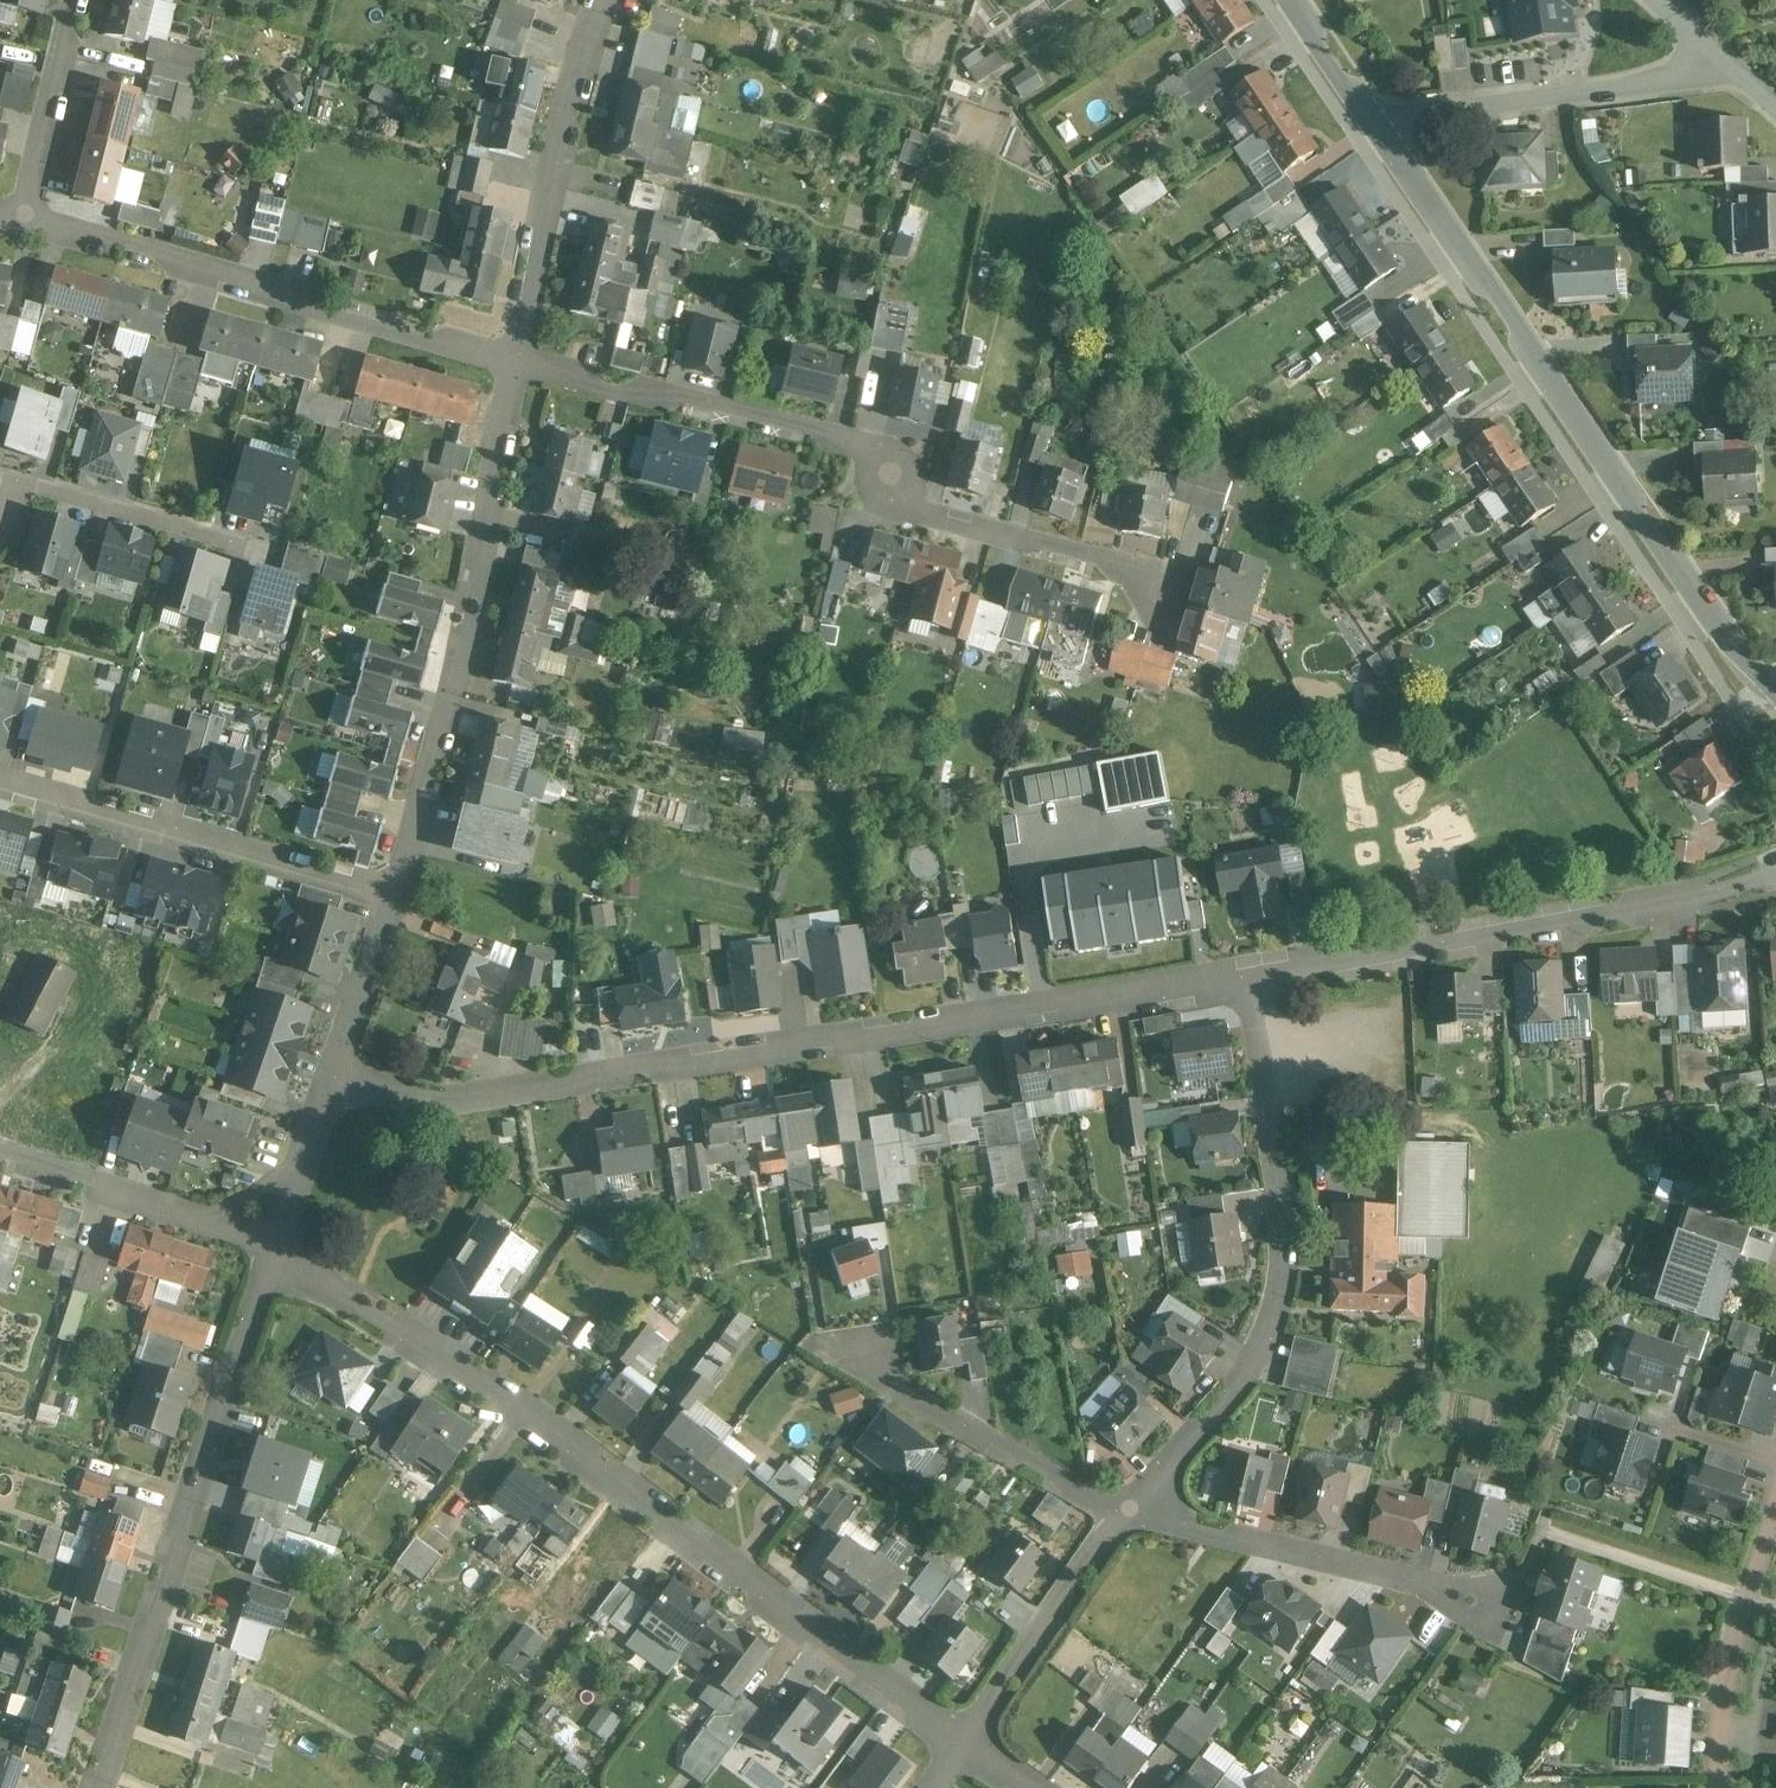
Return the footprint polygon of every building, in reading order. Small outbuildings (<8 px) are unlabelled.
[(43,15),(47,0),(0,0),(0,5),(43,15)] [(105,35),(142,44),(153,0),(114,0),(105,35)] [(502,0),(501,0),(495,18),(529,30),(529,31),(536,12),(502,0)] [(1178,16),(1193,6),(1202,0),(1167,0),(1178,16)] [(1239,0),(1202,0),(1193,6),(1221,45),(1255,22),(1239,0)] [(1517,43),(1574,34),(1570,8),(1577,7),(1576,0),(1510,0),(1517,43)] [(529,30),(495,18),(485,45),(519,57),(529,30)] [(1451,35),(1434,38),(1439,73),(1455,71),(1452,43),(1451,35)] [(701,67),(707,46),(677,38),(671,59),(701,67)] [(1465,41),(1452,43),(1455,71),(1468,69),(1465,41)] [(1226,48),(1202,64),(1212,80),(1220,74),(1220,75),(1237,64),(1226,48)] [(544,70),(508,61),(498,105),(533,113),(544,70)] [(1202,64),(1181,79),(1191,94),(1212,80),(1202,64)] [(1033,65),(1013,78),(1024,95),(1044,83),(1033,65)] [(35,72),(16,67),(13,77),(13,79),(32,83),(35,72)] [(1265,71),(1231,94),(1257,133),(1258,134),(1292,111),(1265,71)] [(1191,94),(1178,103),(1187,116),(1229,88),(1220,75),(1220,74),(1212,80),(1191,94)] [(13,79),(13,77),(6,75),(0,100),(0,110),(25,116),(32,83),(13,79)] [(177,84),(152,77),(147,96),(173,102),(177,84)] [(138,93),(102,84),(88,140),(124,149),(138,93)] [(680,98),(628,84),(619,120),(695,139),(700,118),(677,112),(680,98)] [(533,113),(498,105),(488,149),(523,157),(533,113)] [(1292,111),(1258,134),(1257,133),(1237,147),(1267,191),(1289,176),(1286,173),(1318,151),(1292,111)] [(695,139),(619,120),(610,155),(646,164),(645,172),(684,182),(695,139)] [(1745,122),(1698,124),(1698,126),(1705,125),(1706,145),(1699,145),(1700,171),(1740,170),(1747,169),(1745,122)] [(900,160),(919,167),(930,136),(911,129),(900,160)] [(1540,137),(1484,139),(1486,189),(1543,186),(1543,184),(1541,154),(1540,137)] [(124,149),(88,140),(74,197),(110,206),(124,149)] [(1557,153),(1541,154),(1543,184),(1559,183),(1557,153)] [(448,187),(489,195),(495,162),(454,154),(448,187)] [(1747,169),(1740,170),(1740,185),(1768,184),(1767,168),(1747,169)] [(1155,176),(1123,198),(1128,205),(1126,206),(1134,217),(1167,194),(1167,193),(1161,184),(1160,184),(1155,176)] [(1267,191),(1265,192),(1267,196),(1275,207),(1298,192),(1299,192),(1289,176),(1267,191)] [(664,188),(636,181),(630,205),(657,212),(658,212),(664,188)] [(1740,185),(1727,186),(1728,204),(1732,204),(1742,203),(1742,202),(1768,200),(1768,184),(1740,185)] [(680,192),(664,188),(658,212),(674,216),(680,192)] [(1371,229),(1346,191),(1314,212),(1340,250),(1371,229)] [(1275,207),(1257,220),(1271,241),(1313,213),(1298,192),(1275,207)] [(1267,196),(1251,207),(1249,203),(1224,219),(1235,234),(1257,220),(1275,207),(1267,196)] [(1742,202),(1742,203),(1732,204),(1735,256),(1775,255),(1775,200),(1768,200),(1742,202)] [(148,211),(122,203),(117,220),(144,228),(148,211)] [(1126,206),(1094,228),(1102,239),(1134,217),(1126,206)] [(161,231),(171,234),(178,210),(167,207),(161,231)] [(414,234),(434,238),(440,212),(420,208),(414,234)] [(510,217),(474,208),(463,252),(500,261),(510,217)] [(658,212),(657,212),(654,226),(683,234),(687,219),(674,216),(658,212)] [(330,221),(297,213),(289,246),(322,254),(330,221)] [(631,228),(593,218),(587,241),(625,251),(631,228)] [(683,234),(654,226),(650,241),(661,243),(679,248),(680,247),(683,234)] [(1371,229),(1340,251),(1367,291),(1398,270),(1371,229)] [(1573,231),(1542,232),(1543,249),(1574,247),(1573,231)] [(625,251),(587,241),(579,276),(610,284),(613,272),(619,274),(620,271),(625,251)] [(679,248),(661,243),(657,258),(664,260),(655,295),(669,298),(682,248),(680,247),(679,248)] [(500,261),(463,252),(460,267),(429,259),(428,265),(420,266),(417,280),(423,284),(422,289),(490,306),(500,261)] [(1614,253),(1554,257),(1557,304),(1617,301),(1614,253)] [(657,258),(646,256),(640,276),(636,290),(648,293),(655,295),(664,260),(657,258)] [(0,269),(0,305),(6,306),(13,271),(0,269)] [(111,286),(56,270),(46,305),(100,321),(111,286)] [(640,276),(620,271),(619,274),(613,272),(610,284),(629,288),(636,290),(640,276)] [(867,278),(844,274),(841,294),(864,298),(867,278)] [(610,284),(579,276),(570,312),(621,324),(621,323),(629,288),(610,284)] [(168,302),(111,286),(100,321),(158,338),(168,302)] [(636,290),(629,288),(621,323),(639,327),(648,293),(636,290)] [(1368,294),(1337,314),(1346,328),(1377,308),(1368,294)] [(24,299),(18,319),(38,324),(41,325),(46,305),(24,299)] [(1425,311),(1392,332),(1417,370),(1450,348),(1425,311)] [(1376,312),(1348,331),(1357,344),(1385,326),(1376,312)] [(0,315),(0,350),(10,353),(18,319),(0,315)] [(266,331),(210,315),(200,350),(206,352),(204,360),(200,375),(233,385),(240,362),(255,367),(266,331)] [(735,328),(696,318),(683,368),(723,378),(735,328)] [(38,324),(18,319),(10,353),(30,358),(38,324)] [(322,347),(266,331),(255,367),(312,383),(322,347)] [(1656,336),(1627,337),(1628,356),(1637,355),(1637,353),(1657,352),(1656,336)] [(894,345),(878,342),(872,368),(886,371),(886,369),(887,369),(892,351),(893,351),(894,345)] [(869,349),(851,344),(844,374),(863,379),(869,349)] [(931,352),(912,348),(912,351),(905,350),(904,353),(893,351),(892,351),(887,369),(897,371),(897,370),(898,371),(897,373),(896,373),(888,416),(926,424),(928,415),(931,400),(935,381),(942,382),(947,362),(936,360),(937,357),(930,355),(931,352)] [(1476,388),(1450,348),(1417,370),(1444,409),(1476,388)] [(643,356),(613,349),(608,366),(638,374),(643,356)] [(840,361),(793,350),(783,390),(829,402),(840,361)] [(1657,352),(1637,353),(1637,355),(1639,355),(1640,376),(1638,376),(1639,403),(1693,400),(1692,374),(1687,374),(1686,353),(1692,352),(1692,351),(1657,352)] [(204,360),(177,353),(166,389),(194,397),(200,375),(204,360)] [(422,374),(365,358),(355,392),(356,392),(353,404),(347,402),(341,423),(374,432),(378,418),(372,417),(377,398),(412,408),(422,374)] [(477,390),(422,374),(412,408),(468,424),(477,390)] [(972,402),(977,386),(961,381),(956,397),(972,402)] [(331,398),(302,390),(292,423),(307,427),(308,422),(323,426),(324,423),(331,398)] [(60,405),(23,394),(7,450),(44,460),(60,405)] [(347,402),(331,398),(324,423),(340,427),(341,423),(347,402)] [(947,403),(931,400),(928,415),(944,418),(947,403)] [(973,407),(957,402),(949,432),(962,435),(965,436),(968,426),(973,407)] [(1445,414),(1421,430),(1431,443),(1454,427),(1445,414)] [(139,427),(98,416),(96,423),(82,470),(123,482),(139,427)] [(1054,424),(1036,417),(1029,435),(1048,441),(1054,424)] [(1464,424),(1425,450),(1435,464),(1473,438),(1464,424)] [(1001,435),(968,426),(965,436),(962,435),(948,488),(986,499),(999,453),(998,453),(1002,434),(1001,434),(1001,435)] [(707,440),(657,427),(644,477),(694,490),(701,463),(707,440)] [(1529,466),(1504,428),(1471,450),(1497,488),(1529,466)] [(592,442),(553,433),(545,468),(576,476),(583,478),(592,442)] [(1048,441),(1029,435),(1021,458),(1039,465),(1044,452),(1048,441)] [(1723,442),(1694,444),(1695,462),(1704,461),(1704,460),(1724,459),(1723,442)] [(472,448),(456,444),(451,461),(449,469),(453,470),(465,473),(472,448)] [(455,448),(446,445),(442,459),(451,461),(455,448)] [(793,462),(738,449),(727,493),(729,493),(730,488),(781,500),(780,505),(782,506),(793,462)] [(1090,469),(1044,452),(1039,465),(1050,469),(1085,482),(1090,469)] [(296,469),(246,455),(229,513),(279,527),(296,469)] [(1724,459),(1704,460),(1704,461),(1706,504),(1759,501),(1757,457),(1724,459)] [(1235,468),(1207,459),(1203,474),(1231,482),(1235,468)] [(449,469),(424,462),(421,475),(450,483),(453,470),(449,469)] [(715,466),(701,463),(694,490),(690,504),(705,508),(715,466)] [(1529,466),(1497,488),(1523,527),(1555,505),(1529,466)] [(1179,477),(1122,467),(1118,487),(1131,489),(1168,496),(1173,497),(1179,477)] [(1203,474),(1182,467),(1179,477),(1173,497),(1193,503),(1203,474)] [(576,476),(545,468),(537,503),(574,512),(580,489),(574,487),(576,476)] [(1085,482),(1050,469),(1034,511),(1070,524),(1085,482)] [(421,475),(415,474),(402,520),(444,531),(456,485),(450,483),(421,475)] [(1231,482),(1203,474),(1193,503),(1221,512),(1231,482)] [(1168,496),(1131,489),(1123,533),(1160,540),(1168,496)] [(834,552),(838,508),(813,506),(810,533),(822,535),(820,551),(834,552)] [(75,526),(38,516),(22,571),(59,581),(60,581),(69,547),(75,526)] [(1443,550),(1462,538),(1451,523),(1433,536),(1443,550)] [(1536,527),(1502,549),(1512,564),(1517,560),(1517,559),(1545,541),(1536,527)] [(124,533),(110,529),(105,546),(98,571),(99,572),(140,583),(152,541),(139,537),(139,535),(124,531),(124,533)] [(915,544),(873,533),(863,571),(905,582),(915,544)] [(105,546),(86,541),(83,551),(74,582),(95,587),(99,572),(98,571),(105,546)] [(1545,541),(1517,559),(1517,560),(1526,573),(1554,554),(1545,541)] [(1609,584),(1582,543),(1548,565),(1560,584),(1539,598),(1554,621),(1575,607),(1575,606),(1609,584)] [(959,555),(916,544),(915,544),(905,582),(905,583),(919,587),(911,619),(948,629),(951,630),(961,596),(964,585),(952,581),(959,555)] [(324,556),(288,545),(279,577),(297,582),(296,583),(314,588),(324,556)] [(83,551),(69,547),(60,581),(59,581),(57,588),(71,592),(74,582),(83,551)] [(203,553),(181,547),(164,606),(182,611),(181,616),(209,624),(226,565),(209,560),(201,558),(203,553)] [(1765,550),(1766,567),(1775,567),(1775,566),(1775,549),(1765,550)] [(1234,576),(1203,567),(1190,609),(1229,620),(1240,624),(1250,626),(1268,567),(1239,559),(1234,576)] [(833,561),(825,593),(839,597),(848,565),(833,561)] [(576,582),(520,568),(506,625),(550,636),(561,639),(576,582)] [(279,577),(256,570),(241,623),(237,637),(256,642),(260,628),(282,634),(296,583),(297,582),(279,577)] [(421,582),(389,573),(385,586),(385,587),(417,596),(421,582)] [(1062,586),(1019,573),(1007,610),(1012,612),(1003,641),(1022,646),(1031,617),(1036,619),(1033,631),(1047,635),(1051,623),(1062,586)] [(1609,584),(1575,606),(1575,607),(1554,621),(1571,646),(1592,632),(1601,646),(1635,623),(1609,584)] [(417,596),(385,587),(385,586),(383,586),(375,615),(377,616),(377,615),(421,628),(434,632),(436,633),(444,603),(443,603),(417,596)] [(1104,599),(1062,586),(1051,623),(1051,624),(1092,636),(1104,599)] [(978,600),(961,596),(951,630),(948,629),(946,636),(966,641),(969,630),(970,630),(978,601),(978,600)] [(1007,610),(978,601),(970,630),(1003,641),(1012,612),(1007,610)] [(1229,620),(1190,609),(1177,652),(1216,663),(1225,635),(1229,620)] [(1240,624),(1229,620),(1225,635),(1236,638),(1240,624)] [(1092,636),(1051,624),(1043,651),(1056,655),(1053,663),(1077,670),(1083,667),(1092,636)] [(550,636),(506,625),(492,681),(530,691),(540,650),(547,652),(550,636)] [(434,632),(421,628),(417,642),(431,646),(434,632)] [(600,649),(560,639),(557,654),(596,664),(600,649)] [(413,655),(369,643),(369,642),(367,642),(359,671),(361,672),(361,671),(393,681),(419,688),(418,688),(420,689),(428,659),(427,659),(413,655)] [(431,646),(417,642),(413,655),(427,659),(431,646)] [(1147,652),(1123,645),(1114,672),(1128,677),(1138,680),(1147,652)] [(1596,649),(1570,666),(1580,680),(1605,663),(1596,649)] [(1636,651),(1600,675),(1615,698),(1633,686),(1633,685),(1650,673),(1636,651)] [(1177,662),(1147,652),(1138,680),(1168,689),(1177,662)] [(1697,700),(1670,660),(1650,673),(1633,685),(1633,686),(1659,725),(1697,700)] [(393,681),(361,671),(361,672),(357,685),(389,694),(393,681)] [(1550,673),(1534,684),(1541,694),(1557,683),(1550,673)] [(1138,680),(1128,677),(1125,685),(1135,689),(1138,680)] [(32,688),(18,684),(15,696),(9,716),(23,720),(32,688)] [(389,694),(357,685),(353,698),(353,699),(385,708),(389,694)] [(0,692),(0,748),(9,716),(15,696),(0,692)] [(385,708),(353,699),(353,698),(352,698),(343,727),(345,728),(345,727),(389,740),(403,744),(404,745),(413,715),(411,715),(385,708)] [(98,730),(41,714),(30,753),(48,758),(47,764),(68,770),(69,764),(87,769),(96,740),(98,730)] [(209,719),(191,714),(185,734),(187,735),(182,755),(198,760),(198,757),(209,719)] [(225,720),(210,716),(209,719),(198,757),(212,761),(215,750),(216,750),(225,720)] [(566,724),(539,717),(535,732),(562,739),(566,724)] [(520,728),(483,719),(467,783),(498,791),(501,779),(507,781),(520,728)] [(1721,742),(1705,719),(1685,732),(1700,756),(1717,745),(1721,742)] [(185,734),(136,720),(118,784),(169,799),(182,755),(187,735),(185,734)] [(763,750),(765,731),(723,727),(722,747),(763,750)] [(1700,756),(1685,732),(1675,739),(1690,763),(1700,756)] [(403,744),(389,740),(385,753),(399,757),(403,744)] [(1690,763),(1671,776),(1684,795),(1694,787),(1707,806),(1743,782),(1717,745),(1700,756),(1690,763)] [(216,750),(215,750),(212,761),(199,806),(206,808),(206,809),(229,815),(236,817),(252,761),(242,758),(244,751),(226,746),(224,753),(216,750)] [(399,757),(385,753),(381,767),(395,771),(399,757)] [(381,767),(337,755),(338,754),(336,754),(328,783),(329,784),(329,783),(361,792),(387,800),(388,801),(397,771),(395,771),(381,767)] [(1161,754),(1026,778),(1031,806),(1102,794),(1106,814),(1170,803),(1161,754)] [(545,777),(528,772),(521,796),(523,797),(539,801),(545,777)] [(562,782),(545,777),(539,801),(555,806),(562,782)] [(361,792),(329,783),(329,784),(326,797),(357,806),(361,792)] [(498,791),(467,783),(461,810),(464,811),(514,824),(521,796),(498,791)] [(357,806),(326,797),(322,810),(322,811),(353,820),(357,806)] [(353,820),(322,811),(322,810),(320,810),(312,839),(313,840),(313,839),(357,852),(371,855),(371,856),(373,856),(381,827),(379,826),(379,827),(353,820)] [(514,824),(464,811),(455,849),(514,864),(520,841),(524,826),(514,824)] [(0,814),(0,869),(16,874),(21,855),(22,856),(29,833),(31,823),(0,814)] [(1016,817),(1001,819),(1006,846),(1020,843),(1016,817)] [(42,837),(29,833),(22,856),(36,859),(36,860),(42,837)] [(95,846),(59,836),(46,882),(81,892),(95,846)] [(96,841),(95,846),(81,892),(110,900),(125,849),(96,841)] [(371,855),(357,852),(354,866),(368,870),(371,856),(371,855)] [(1279,852),(1217,863),(1222,891),(1244,887),(1250,923),(1279,917),(1273,882),(1284,880),(1279,852)] [(22,856),(21,855),(16,874),(31,878),(36,860),(36,859),(22,856)] [(185,871),(152,861),(136,915),(169,924),(185,871)] [(1183,862),(1044,882),(1054,952),(1076,949),(1077,955),(1169,942),(1168,935),(1207,930),(1203,903),(1189,905),(1183,862)] [(218,880),(185,871),(169,924),(203,934),(218,880)] [(1306,871),(1289,874),(1295,909),(1312,906),(1306,871)] [(341,896),(300,885),(295,903),(301,904),(336,914),(341,896)] [(590,907),(594,928),(616,924),(611,903),(590,907)] [(336,914),(301,904),(291,935),(345,952),(348,944),(344,943),(351,919),(336,914)] [(967,905),(952,907),(953,914),(959,949),(972,947),(968,920),(969,920),(967,905)] [(994,921),(970,925),(969,920),(968,920),(972,947),(977,947),(981,972),(1019,966),(1015,943),(1016,943),(1015,939),(1014,939),(1010,913),(1005,909),(998,910),(993,916),(994,921)] [(953,914),(937,917),(938,918),(943,951),(959,949),(953,914)] [(938,918),(899,924),(902,944),(891,946),(895,970),(901,969),(904,987),(943,981),(941,963),(942,963),(941,959),(937,959),(936,952),(943,951),(938,918)] [(859,927),(832,931),(833,936),(811,939),(808,939),(811,959),(818,1001),(870,992),(859,927)] [(809,928),(793,931),(793,932),(797,960),(811,959),(808,939),(811,939),(809,928)] [(793,932),(777,933),(781,963),(797,960),(793,932)] [(345,952),(291,935),(282,964),(282,965),(305,972),(332,980),(339,959),(343,960),(345,952)] [(490,960),(509,967),(515,950),(496,943),(490,960)] [(1744,943),(1714,945),(1715,952),(1697,953),(1698,972),(1700,1006),(1702,1006),(1726,1005),(1725,997),(1747,995),(1744,943)] [(542,949),(527,945),(517,986),(535,991),(542,963),(538,962),(542,949)] [(489,956),(471,948),(468,955),(455,950),(456,948),(452,946),(451,949),(451,950),(444,970),(461,976),(457,989),(475,995),(479,985),(497,993),(506,971),(488,964),(489,961),(487,960),(489,956)] [(771,948),(729,954),(737,1013),(779,1008),(771,948)] [(671,953),(640,958),(645,989),(614,994),(619,1025),(620,1032),(682,1022),(671,953)] [(1655,954),(1603,956),(1606,999),(1657,997),(1658,997),(1657,974),(1655,954)] [(40,956),(7,1020),(41,1038),(74,974),(40,956)] [(282,964),(264,958),(259,978),(299,990),(305,972),(282,965),(282,964)] [(1560,965),(1517,967),(1520,1023),(1555,1021),(1554,997),(1562,996),(1560,965)] [(461,976),(444,970),(431,1007),(428,1006),(427,1009),(431,1011),(431,1010),(460,1022),(459,1023),(463,1025),(464,1023),(481,1031),(490,1010),(472,1003),(475,995),(457,989),(461,976)] [(1698,972),(1674,973),(1677,1017),(1703,1015),(1702,1006),(1700,1006),(1698,972)] [(1674,973),(1657,974),(1658,997),(1657,997),(1658,1017),(1677,1017),(1674,973)] [(299,990),(259,978),(254,993),(256,993),(256,992),(294,1005),(299,990)] [(1480,978),(1435,981),(1437,1026),(1482,1023),(1482,1015),(1480,983),(1480,978)] [(1503,982),(1480,983),(1482,1015),(1505,1013),(1503,982)] [(721,986),(725,1012),(736,1010),(732,984),(721,986)] [(294,1005),(256,992),(256,993),(246,1022),(299,1040),(309,1010),(294,1005)] [(614,994),(598,997),(600,1028),(619,1025),(614,994)] [(1562,996),(1554,997),(1555,1021),(1556,1036),(1592,1034),(1590,995),(1562,996)] [(1181,1013),(1143,1020),(1146,1036),(1184,1030),(1181,1013)] [(524,1019),(503,1016),(498,1058),(537,1064),(541,1034),(523,1032),(524,1019)] [(299,1040),(246,1022),(236,1052),(288,1071),(290,1072),(300,1040),(299,1040)] [(1226,1030),(1175,1038),(1181,1080),(1209,1076),(1216,1081),(1233,1078),(1226,1030)] [(1118,1044),(1068,1052),(1075,1092),(1095,1089),(1095,1087),(1123,1083),(1123,1087),(1125,1087),(1118,1044)] [(288,1071),(236,1052),(226,1081),(226,1082),(265,1096),(278,1100),(288,1071)] [(1068,1052),(1020,1060),(1026,1104),(1029,1103),(1028,1098),(1056,1093),(1057,1095),(1075,1092),(1068,1052)] [(974,1069),(938,1075),(949,1145),(978,1141),(976,1130),(970,1131),(968,1119),(982,1117),(974,1069)] [(938,1075),(901,1080),(913,1151),(949,1145),(938,1075)] [(145,1085),(128,1080),(114,1120),(129,1125),(138,1102),(139,1102),(145,1085)] [(265,1096),(226,1082),(226,1081),(225,1081),(219,1096),(260,1110),(265,1096)] [(841,1083),(808,1088),(809,1095),(817,1144),(856,1138),(849,1095),(843,1096),(841,1083)] [(817,1144),(809,1095),(774,1101),(779,1133),(778,1133),(782,1152),(806,1149),(806,1147),(804,1147),(803,1143),(816,1141),(816,1144),(817,1144)] [(774,1101),(739,1107),(745,1146),(759,1144),(758,1136),(778,1133),(779,1133),(774,1101)] [(1141,1101),(1122,1104),(1128,1150),(1148,1147),(1141,1101)] [(139,1102),(138,1102),(129,1125),(119,1154),(141,1162),(144,1168),(150,1165),(172,1173),(182,1145),(181,1145),(190,1120),(139,1102)] [(256,1124),(196,1103),(190,1120),(181,1145),(182,1145),(241,1165),(256,1124)] [(1201,1106),(1170,1110),(1172,1126),(1191,1123),(1191,1122),(1203,1120),(1201,1106)] [(739,1107),(700,1113),(706,1152),(745,1146),(739,1107)] [(1014,1110),(996,1113),(997,1120),(981,1122),(986,1151),(1020,1145),(1014,1110)] [(642,1115),(613,1120),(615,1135),(595,1138),(598,1157),(604,1156),(607,1178),(651,1171),(642,1115)] [(897,1115),(868,1119),(871,1141),(873,1149),(901,1145),(897,1115)] [(1203,1120),(1191,1122),(1191,1123),(1197,1164),(1245,1157),(1239,1115),(1203,1120)] [(871,1141),(854,1144),(862,1193),(879,1190),(873,1149),(871,1141)] [(1044,1180),(1037,1142),(1020,1145),(1028,1183),(1044,1180)] [(1471,1145),(1400,1143),(1399,1207),(1399,1238),(1469,1240),(1471,1145)] [(702,1145),(684,1148),(690,1180),(672,1183),(675,1200),(692,1197),(691,1191),(709,1188),(702,1145)] [(901,1145),(873,1149),(876,1168),(904,1164),(901,1145)] [(684,1148),(667,1151),(672,1183),(690,1180),(684,1148)] [(806,1149),(782,1152),(785,1171),(788,1190),(812,1187),(806,1149)] [(782,1152),(757,1157),(760,1175),(785,1171),(782,1152)] [(590,1171),(572,1174),(575,1198),(577,1207),(595,1204),(593,1195),(590,1173),(590,1171)] [(603,1171),(590,1173),(593,1195),(607,1193),(603,1171)] [(572,1174),(558,1176),(562,1200),(575,1198),(572,1174)] [(0,1186),(0,1228),(8,1231),(9,1231),(20,1192),(0,1186)] [(84,1211),(20,1192),(9,1231),(23,1235),(51,1243),(54,1231),(76,1237),(84,1211)] [(1222,1195),(1188,1200),(1192,1224),(1226,1219),(1222,1195)] [(1399,1207),(1335,1205),(1335,1224),(1334,1224),(1334,1226),(1335,1226),(1334,1242),(1374,1243),(1374,1262),(1398,1263),(1399,1238),(1399,1207)] [(1752,1229),(1690,1209),(1682,1235),(1692,1239),(1737,1254),(1743,1256),(1752,1229)] [(538,1253),(480,1215),(430,1291),(485,1327),(482,1332),(499,1343),(521,1309),(507,1300),(538,1253)] [(1226,1219),(1192,1224),(1199,1271),(1242,1265),(1239,1242),(1240,1242),(1237,1226),(1236,1226),(1235,1218),(1226,1219)] [(884,1224),(870,1226),(872,1239),(866,1241),(870,1252),(887,1246),(884,1224)] [(870,1226),(851,1229),(854,1245),(866,1241),(872,1239),(870,1226)] [(0,1228),(0,1258),(8,1231),(0,1228)] [(174,1240),(134,1228),(122,1266),(139,1271),(129,1301),(135,1306),(144,1309),(143,1311),(146,1312),(147,1310),(151,1312),(152,1311),(153,1307),(156,1296),(174,1240)] [(8,1231),(0,1258),(0,1260),(14,1265),(23,1235),(9,1231),(8,1231)] [(1120,1233),(1121,1257),(1144,1255),(1142,1232),(1120,1233)] [(1737,1254),(1692,1239),(1679,1280),(1668,1276),(1660,1301),(1709,1317),(1724,1274),(1730,1276),(1737,1254)] [(215,1253),(174,1240),(156,1296),(179,1303),(184,1286),(203,1292),(215,1253)] [(854,1245),(831,1253),(842,1287),(878,1275),(870,1252),(866,1241),(854,1245)] [(1398,1263),(1374,1262),(1374,1243),(1334,1242),(1334,1243),(1334,1244),(1334,1260),(1333,1310),(1395,1313),(1395,1317),(1424,1318),(1425,1279),(1398,1278),(1398,1263)] [(86,1254),(60,1246),(52,1271),(78,1279),(86,1254)] [(1091,1250),(1059,1255),(1062,1278),(1095,1273),(1091,1250)] [(86,1254),(78,1279),(76,1286),(86,1290),(100,1294),(110,1262),(86,1254)] [(6,1290),(14,1265),(0,1260),(0,1289),(6,1290)] [(1202,1282),(1228,1280),(1228,1269),(1201,1271),(1202,1282)] [(86,1290),(76,1286),(54,1353),(64,1357),(86,1290)] [(1205,1318),(1169,1295),(1156,1315),(1171,1325),(1175,1319),(1196,1332),(1205,1318)] [(212,1328),(153,1307),(152,1311),(187,1323),(181,1339),(186,1340),(184,1345),(203,1352),(212,1328)] [(521,1309),(499,1343),(538,1368),(560,1335),(521,1309)] [(187,1323),(152,1311),(152,1312),(151,1312),(146,1328),(150,1330),(181,1339),(187,1323)] [(1196,1332),(1175,1319),(1171,1325),(1156,1315),(1142,1336),(1148,1340),(1136,1357),(1153,1369),(1152,1371),(1186,1393),(1195,1379),(1197,1380),(1218,1347),(1196,1332)] [(577,1317),(562,1340),(578,1350),(593,1327),(577,1317)] [(953,1318),(915,1324),(923,1373),(960,1367),(960,1366),(956,1341),(953,1318)] [(654,1333),(638,1321),(629,1332),(642,1341),(646,1344),(654,1333)] [(1756,1351),(1762,1327),(1739,1321),(1733,1345),(1756,1351)] [(1710,1333),(1680,1323),(1672,1348),(1687,1353),(1686,1357),(1700,1362),(1710,1333)] [(181,1339),(150,1330),(145,1347),(179,1358),(184,1345),(186,1340),(181,1339)] [(374,1366),(321,1331),(291,1377),(295,1380),(293,1383),(320,1401),(323,1397),(344,1411),(374,1366)] [(629,1332),(612,1354),(624,1364),(642,1341),(629,1332)] [(1672,1348),(1638,1337),(1626,1376),(1640,1381),(1638,1386),(1658,1393),(1660,1387),(1674,1392),(1686,1357),(1687,1353),(1672,1348)] [(980,1338),(956,1341),(960,1366),(967,1364),(970,1383),(986,1380),(980,1338)] [(713,1344),(691,1373),(705,1383),(727,1355),(713,1344)] [(179,1358),(145,1347),(139,1364),(149,1367),(150,1365),(173,1373),(179,1358)] [(1336,1360),(1320,1356),(1315,1380),(1288,1373),(1285,1387),(1327,1398),(1336,1360)] [(1154,1392),(1122,1364),(1112,1376),(1127,1390),(1129,1389),(1145,1403),(1154,1392)] [(173,1373),(150,1365),(149,1367),(129,1430),(146,1436),(148,1429),(169,1436),(187,1378),(173,1373)] [(1770,1369),(1767,1381),(1769,1382),(1761,1406),(1775,1411),(1775,1371),(1770,1369)] [(705,1383),(691,1373),(671,1399),(687,1412),(708,1385),(705,1383)] [(1767,1381),(1745,1374),(1742,1385),(1727,1380),(1723,1393),(1715,1390),(1708,1411),(1730,1419),(1729,1421),(1754,1429),(1761,1406),(1769,1382),(1767,1381)] [(618,1377),(593,1410),(622,1432),(647,1399),(618,1377)] [(391,1380),(368,1413),(385,1425),(408,1392),(391,1380)] [(856,1385),(830,1395),(839,1416),(864,1407),(856,1385)] [(1145,1403),(1129,1389),(1127,1390),(1095,1426),(1129,1456),(1162,1419),(1145,1403)] [(405,1432),(393,1450),(394,1451),(440,1482),(473,1434),(426,1402),(405,1432)] [(1641,1418),(1600,1405),(1589,1438),(1606,1444),(1610,1430),(1634,1438),(1641,1418)] [(908,1487),(936,1451),(884,1412),(857,1449),(908,1487)] [(679,1416),(651,1454),(692,1485),(693,1484),(720,1448),(679,1416)] [(389,1421),(370,1451),(387,1462),(394,1451),(393,1450),(405,1432),(389,1421)] [(1634,1438),(1610,1430),(1606,1444),(1595,1475),(1613,1481),(1612,1485),(1628,1490),(1629,1486),(1640,1490),(1644,1478),(1646,1479),(1651,1464),(1649,1463),(1655,1445),(1634,1438)] [(311,1456),(258,1439),(241,1492),(246,1494),(239,1517),(275,1529),(280,1531),(287,1507),(294,1509),(311,1456)] [(720,1448),(693,1484),(720,1505),(747,1469),(720,1448)] [(1750,1461),(1710,1448),(1703,1469),(1706,1470),(1707,1469),(1743,1481),(1750,1461)] [(1291,1459),(1272,1454),(1269,1463),(1271,1464),(1264,1491),(1282,1496),(1291,1459)] [(1269,1463),(1234,1455),(1223,1501),(1259,1510),(1264,1491),(1271,1464),(1269,1463)] [(1373,1469),(1350,1463),(1346,1477),(1349,1477),(1343,1501),(1364,1506),(1373,1469)] [(811,1485),(784,1464),(767,1487),(794,1508),(811,1485)] [(562,1500),(517,1466),(492,1500),(493,1501),(493,1500),(521,1522),(526,1515),(542,1527),(562,1500)] [(1346,1477),(1310,1468),(1306,1487),(1300,1490),(1298,1497),(1302,1503),(1298,1519),(1336,1528),(1343,1501),(1349,1477),(1346,1477)] [(1481,1475),(1457,1469),(1452,1486),(1446,1511),(1462,1514),(1467,1496),(1475,1498),(1481,1475)] [(1743,1481),(1707,1469),(1706,1470),(1701,1485),(1694,1483),(1685,1510),(1709,1518),(1710,1514),(1741,1525),(1749,1501),(1740,1498),(1746,1482),(1743,1481)] [(1210,1492),(1222,1493),(1225,1474),(1213,1472),(1210,1492)] [(114,1482),(86,1473),(80,1491),(108,1500),(114,1482)] [(1452,1486),(1429,1480),(1424,1502),(1431,1504),(1426,1521),(1443,1525),(1446,1511),(1452,1486)] [(843,1499),(831,1490),(820,1506),(831,1514),(843,1499)] [(1070,1510),(1048,1494),(1031,1517),(1054,1533),(1070,1510)] [(1400,1501),(1382,1496),(1373,1533),(1389,1537),(1390,1540),(1392,1542),(1395,1543),(1398,1543),(1401,1542),(1403,1540),(1410,1542),(1409,1547),(1419,1549),(1426,1521),(1431,1504),(1424,1502),(1402,1496),(1400,1501)] [(1475,1498),(1467,1496),(1462,1514),(1454,1546),(1476,1551),(1478,1542),(1498,1547),(1508,1507),(1475,1498)] [(831,1514),(821,1529),(834,1539),(836,1536),(847,1522),(856,1508),(843,1499),(831,1514)] [(119,1500),(114,1516),(102,1512),(89,1554),(126,1566),(128,1566),(141,1524),(139,1524),(144,1508),(119,1500)] [(562,1500),(542,1527),(558,1539),(549,1551),(560,1559),(589,1520),(562,1500)] [(275,1529),(239,1517),(228,1552),(258,1562),(253,1575),(279,1584),(287,1559),(267,1553),(275,1529)] [(857,1530),(847,1522),(836,1536),(843,1542),(816,1579),(843,1599),(873,1561),(848,1542),(857,1530)] [(341,1532),(318,1525),(313,1542),(334,1548),(341,1532)] [(521,1529),(505,1549),(506,1550),(517,1557),(533,1538),(521,1529)] [(882,1548),(857,1530),(848,1542),(873,1561),(882,1548)] [(305,1539),(302,1538),(303,1537),(288,1533),(281,1553),(327,1568),(334,1548),(313,1542),(305,1539)] [(1043,1558),(1012,1535),(986,1570),(1017,1593),(1043,1558)] [(415,1537),(397,1562),(423,1582),(442,1557),(415,1537)] [(873,1561),(843,1599),(871,1621),(904,1577),(896,1572),(911,1553),(890,1537),(882,1548),(873,1561)] [(59,1545),(38,1538),(34,1552),(55,1558),(59,1545)] [(505,1549),(493,1539),(483,1552),(497,1562),(506,1550),(505,1549)] [(539,1580),(555,1560),(532,1542),(516,1562),(539,1580)] [(84,1569),(89,1554),(59,1545),(55,1558),(54,1559),(84,1569)] [(126,1566),(89,1554),(84,1569),(76,1595),(113,1606),(126,1566)] [(1601,1574),(1556,1559),(1538,1615),(1542,1616),(1537,1632),(1573,1644),(1578,1628),(1583,1630),(1589,1610),(1594,1612),(1600,1595),(1595,1593),(1601,1574)] [(951,1582),(929,1564),(908,1591),(931,1608),(946,1589),(951,1582)] [(714,1614),(673,1583),(641,1625),(682,1656),(692,1642),(714,1614)] [(618,1584),(599,1609),(592,1618),(605,1629),(631,1594),(618,1584)] [(291,1598),(250,1585),(240,1618),(269,1627),(280,1631),(291,1598)] [(1289,1587),(1280,1600),(1266,1591),(1250,1614),(1263,1624),(1259,1630),(1290,1652),(1320,1609),(1289,1587)] [(965,1603),(946,1589),(931,1608),(920,1623),(935,1635),(946,1620),(947,1619),(951,1621),(965,1603)] [(1229,1589),(1205,1622),(1222,1634),(1246,1601),(1229,1589)] [(71,1611),(43,1602),(36,1622),(41,1624),(64,1631),(71,1611)] [(1370,1608),(1338,1654),(1376,1680),(1395,1654),(1398,1657),(1412,1637),(1370,1608)] [(768,1654),(714,1614),(692,1642),(716,1660),(705,1675),(729,1693),(735,1698),(736,1697),(768,1654)] [(269,1627),(240,1618),(232,1642),(261,1652),(269,1627)] [(951,1621),(947,1619),(946,1620),(935,1635),(920,1655),(920,1654),(919,1656),(950,1679),(951,1678),(950,1677),(964,1658),(966,1659),(978,1644),(979,1643),(951,1621)] [(64,1631),(41,1624),(35,1642),(58,1650),(64,1631)] [(1537,1632),(1535,1631),(1524,1663),(1563,1684),(1575,1644),(1537,1632)] [(537,1645),(519,1632),(510,1645),(517,1651),(527,1658),(537,1645)] [(1219,1632),(1206,1648),(1219,1658),(1231,1641),(1219,1632)] [(236,1653),(202,1642),(181,1703),(212,1713),(216,1701),(220,1703),(236,1653)] [(716,1660),(692,1642),(682,1656),(681,1657),(705,1675),(716,1660)] [(527,1658),(517,1651),(507,1665),(516,1672),(527,1658)] [(91,1675),(28,1654),(15,1696),(78,1716),(91,1675)] [(207,1746),(272,1764),(281,1735),(265,1731),(276,1693),(242,1683),(232,1717),(217,1712),(207,1746)] [(834,1747),(822,1738),(842,1712),(812,1689),(771,1743),(800,1765),(806,1758),(818,1767),(834,1747)] [(1675,1695),(1633,1689),(1632,1710),(1643,1711),(1643,1709),(1674,1711),(1675,1695)] [(1143,1710),(1114,1690),(1098,1712),(1104,1716),(1127,1733),(1143,1710)] [(729,1693),(701,1730),(702,1730),(715,1740),(743,1702),(736,1697),(735,1698),(729,1693)] [(15,1696),(12,1695),(6,1712),(33,1721),(26,1745),(65,1758),(78,1716),(15,1696)] [(743,1702),(715,1740),(729,1751),(758,1713),(743,1702)] [(212,1713),(181,1703),(170,1736),(205,1748),(212,1726),(208,1725),(212,1713)] [(588,1726),(604,1737),(619,1717),(603,1706),(588,1726)] [(1205,1716),(1191,1707),(1185,1716),(1198,1726),(1205,1716)] [(1674,1711),(1643,1709),(1643,1711),(1640,1763),(1686,1766),(1690,1712),(1674,1711)] [(1185,1716),(1184,1715),(1182,1717),(1183,1718),(1169,1739),(1168,1738),(1167,1739),(1181,1749),(1198,1726),(1185,1716)] [(1219,1725),(1205,1715),(1205,1716),(1198,1726),(1211,1735),(1219,1725)] [(1127,1733),(1104,1716),(1090,1735),(1113,1752),(1120,1742),(1127,1733)] [(1198,1726),(1181,1749),(1194,1759),(1211,1735),(1198,1726)] [(702,1730),(683,1757),(681,1767),(689,1774),(689,1773),(702,1755),(716,1766),(717,1766),(729,1751),(715,1740),(702,1730)] [(1090,1735),(1085,1732),(1064,1762),(1092,1782),(1114,1752),(1113,1752),(1090,1735)] [(1120,1742),(1113,1752),(1114,1752),(1092,1782),(1100,1787),(1131,1787),(1148,1763),(1120,1742)] [(847,1785),(851,1787),(895,1787),(910,1768),(878,1744),(847,1785)] [(0,1753),(0,1787),(15,1787),(25,1761),(0,1753)] [(716,1766),(702,1755),(689,1773),(703,1783),(716,1766)] [(1187,1777),(1179,1787),(1217,1787),(1225,1777),(1226,1776),(1201,1758),(1187,1777)] [(1287,1780),(1270,1768),(1265,1774),(1282,1786),(1287,1780)] [(1282,1786),(1265,1774),(1255,1787),(1281,1787),(1282,1786)] [(1217,1787),(1241,1787),(1225,1777),(1217,1787)]
